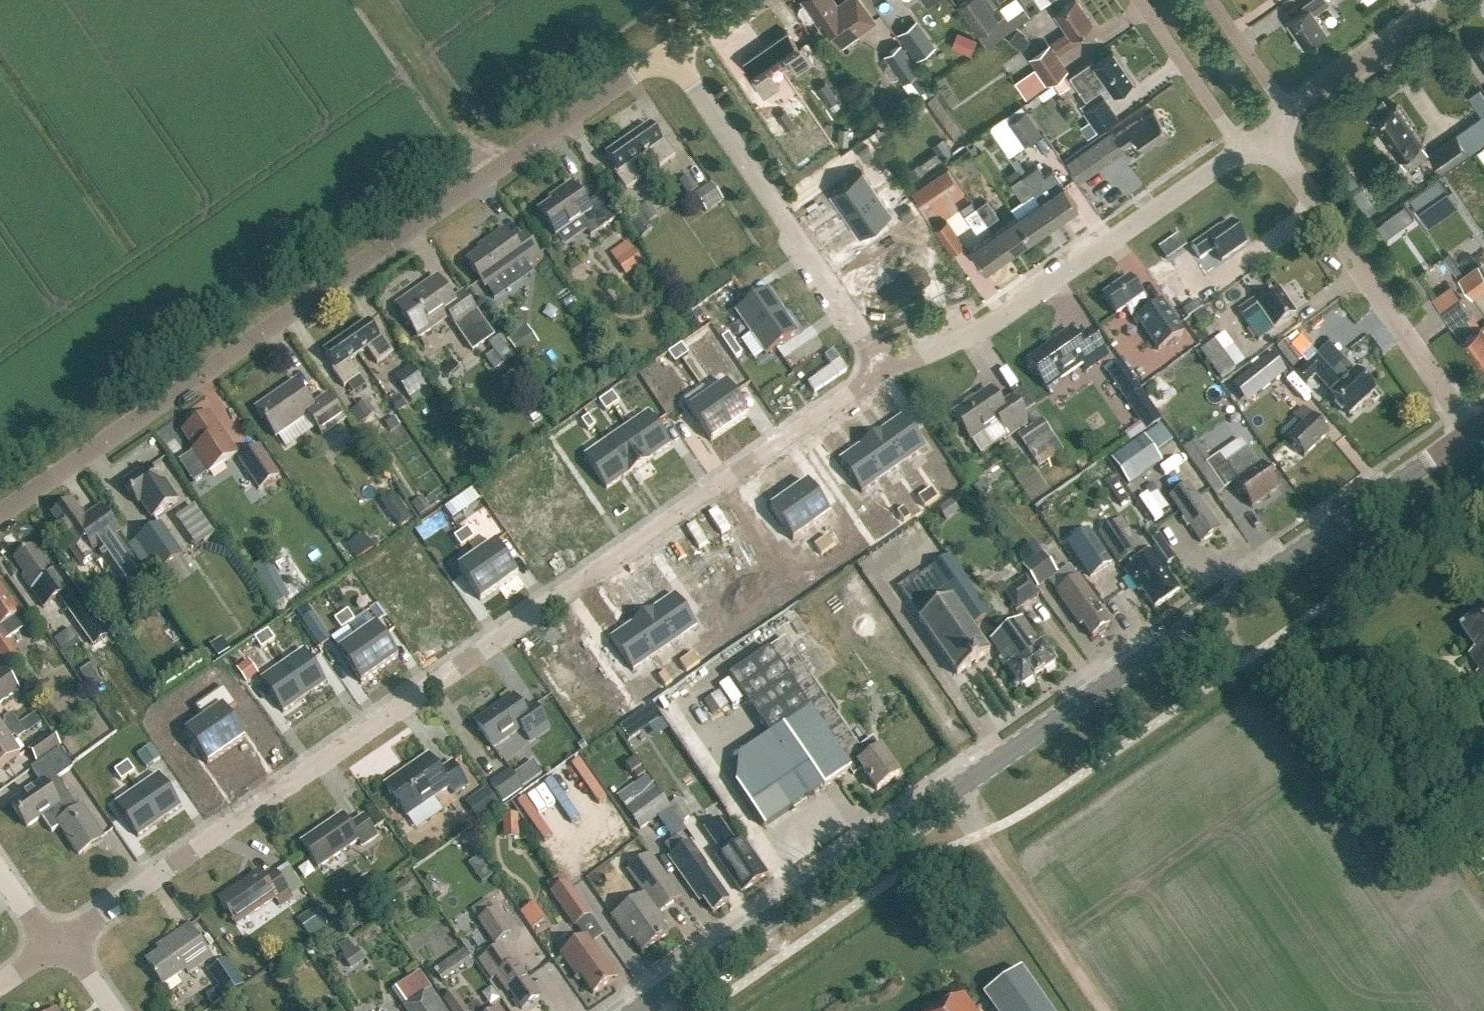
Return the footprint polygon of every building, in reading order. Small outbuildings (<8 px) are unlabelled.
[(827,32),(830,30),(839,44),(874,19),(861,0),(847,0),(837,7),(833,0),(804,0),(827,32)] [(977,32),(998,16),(986,0),(960,0),(956,3),(977,32)] [(1006,18),(1023,5),(1020,0),(999,0),(995,3),(1006,18)] [(1058,52),(1076,39),(1073,35),(1092,22),(1076,0),(1070,0),(1053,12),(1065,30),(1050,41),(1058,52)] [(1304,47),(1325,32),(1312,12),(1327,2),(1326,0),(1310,0),(1302,5),(1305,9),(1286,22),(1304,47)] [(914,21),(897,33),(916,59),(933,47),(914,21)] [(1007,40),(1020,50),(1028,38),(1015,28),(1007,40)] [(765,45),(778,63),(789,55),(800,69),(812,61),(802,46),(799,47),(787,30),(765,45)] [(956,30),(949,46),(969,55),(976,39),(956,30)] [(900,40),(883,51),(918,102),(934,91),(900,40)] [(1470,49),(1483,69),(1483,40),(1470,49)] [(1047,44),(1029,57),(1047,83),(1065,71),(1047,44)] [(754,78),(764,94),(776,86),(766,71),(778,63),(765,45),(743,60),(755,77),(754,78)] [(1091,60),(1069,75),(1079,90),(1090,83),(1096,91),(1106,83),(1112,92),(1131,79),(1112,51),(1094,64),(1091,60)] [(1034,68),(1014,82),(1025,98),(1045,85),(1034,68)] [(1063,77),(1054,83),(1059,90),(1068,84),(1063,77)] [(817,87),(829,104),(838,98),(825,81),(817,87)] [(1052,85),(1039,94),(1042,99),(1055,90),(1052,85)] [(1457,133),(1469,151),(1483,141),(1483,95),(1480,89),(1469,97),(1482,115),(1457,133)] [(871,111),(885,115),(891,95),(876,91),(871,111)] [(1116,116),(1103,96),(1082,111),(1095,131),(1116,116)] [(1381,115),(1374,120),(1400,158),(1424,141),(1397,103),(1390,108),(1387,103),(1377,110),(1381,115)] [(778,114),(787,129),(797,122),(788,107),(778,114)] [(1024,107),(1006,119),(1022,143),(1040,131),(1024,107)] [(1129,159),(1144,149),(1168,132),(1153,110),(1142,118),(1141,117),(1115,135),(1123,146),(1121,147),(1129,159)] [(629,141),(641,159),(653,150),(663,165),(675,156),(663,140),(662,142),(651,126),(629,141)] [(1075,176),(1121,144),(1115,135),(1111,130),(1066,162),(1075,176)] [(1457,133),(1430,152),(1443,170),(1469,151),(1457,133)] [(616,174),(627,190),(639,182),(628,167),(641,159),(629,141),(606,157),(618,173),(616,174)] [(868,146),(858,152),(863,159),(873,152),(868,146)] [(1039,200),(1053,220),(1077,204),(1052,168),(1044,173),(1037,163),(1021,174),(1022,175),(1033,191),(1039,200)] [(944,165),(909,189),(918,204),(954,180),(944,165)] [(1345,166),(1336,174),(1345,186),(1355,179),(1345,166)] [(861,170),(829,192),(844,214),(876,192),(861,170)] [(1022,198),(1033,191),(1022,175),(1011,182),(1022,198)] [(694,194),(707,214),(724,202),(711,185),(700,192),(690,177),(680,183),(689,197),(694,194)] [(1450,192),(1440,178),(1410,199),(1419,212),(1450,192)] [(556,237),(580,221),(591,237),(615,220),(599,197),(586,206),(571,185),(560,193),(562,196),(539,212),(556,237)] [(1363,185),(1352,193),(1362,208),(1373,200),(1363,185)] [(876,192),(844,214),(859,235),(891,213),(876,192)] [(999,216),(987,198),(964,214),(977,231),(999,216)] [(1017,217),(1030,237),(1053,220),(1039,200),(1017,217)] [(1373,221),(1384,237),(1414,217),(1402,200),(1373,221)] [(659,217),(649,204),(629,218),(639,233),(651,224),(650,223),(659,217)] [(915,204),(905,211),(910,217),(920,210),(915,204)] [(994,232),(1007,252),(1030,237),(1017,217),(994,232)] [(945,218),(932,227),(949,252),(962,243),(945,218)] [(1201,259),(1214,250),(1222,262),(1246,245),(1231,223),(1214,234),(1213,233),(1193,247),(1201,259)] [(481,252),(468,262),(485,287),(494,300),(533,273),(528,265),(541,257),(525,235),(513,243),(504,231),(479,249),(481,252)] [(970,249),(984,269),(1007,252),(994,232),(970,249)] [(1166,260),(1185,246),(1178,236),(1159,250),(1166,260)] [(645,262),(635,248),(618,259),(627,274),(645,262)] [(1460,279),(1472,296),(1483,287),(1483,276),(1477,267),(1460,279)] [(463,293),(453,301),(437,278),(397,305),(419,337),(449,317),(456,327),(473,351),(494,337),(477,312),(463,293)] [(1132,318),(1135,316),(1158,351),(1183,334),(1162,302),(1151,310),(1129,279),(1104,297),(1117,315),(1126,309),(1132,318)] [(1445,300),(1463,292),(1458,281),(1440,290),(1445,300)] [(768,290),(736,312),(750,334),(783,312),(768,290)] [(1260,303),(1257,299),(1238,312),(1245,322),(1261,311),(1274,330),(1295,316),(1278,290),(1260,303)] [(1480,367),(1483,365),(1483,327),(1482,325),(1480,326),(1472,314),(1473,313),(1462,296),(1442,310),(1454,326),(1455,326),(1463,338),(1461,340),(1480,367)] [(1183,312),(1187,319),(1203,309),(1198,302),(1183,312)] [(1211,321),(1204,311),(1194,318),(1201,328),(1211,321)] [(783,312),(750,334),(765,355),(797,333),(783,312)] [(346,337),(358,355),(370,347),(380,361),(392,353),(381,337),(379,339),(368,322),(346,337)] [(525,331),(509,342),(520,357),(536,346),(525,331)] [(1028,362),(1046,389),(1082,364),(1086,370),(1107,355),(1090,331),(1077,341),(1070,331),(1055,341),(1056,342),(1028,362)] [(728,349),(735,345),(728,335),(722,339),(728,349)] [(333,371),(344,387),(356,378),(346,364),(358,355),(346,337),(324,353),(335,370),(333,371)] [(498,338),(488,346),(494,354),(504,347),(498,338)] [(1303,360),(1286,340),(1274,350),(1291,370),(1303,360)] [(1216,342),(1202,353),(1221,379),(1235,369),(1216,342)] [(1330,343),(1315,356),(1326,369),(1341,356),(1330,343)] [(735,345),(728,349),(735,359),(742,355),(735,345)] [(1274,356),(1249,375),(1262,393),(1287,374),(1274,356)] [(1330,394),(1350,415),(1375,392),(1356,372),(1342,386),(1315,357),(1298,374),(1307,383),(1315,375),(1332,393),(1330,394)] [(1143,390),(1124,361),(1108,372),(1127,401),(1143,390)] [(396,379),(410,399),(427,387),(413,367),(396,379)] [(698,369),(692,374),(699,384),(705,379),(698,369)] [(553,370),(544,377),(551,386),(560,379),(553,370)] [(692,374),(685,378),(692,388),(699,384),(692,374)] [(328,396),(313,406),(296,382),(256,409),(276,438),(308,416),(322,436),(345,420),(328,396)] [(708,397),(730,429),(749,416),(726,384),(708,397)] [(1000,406),(990,390),(953,415),(970,440),(998,421),(1008,435),(1029,421),(1013,397),(1000,406)] [(606,397),(612,407),(619,403),(612,393),(606,397)] [(391,401),(398,412),(406,406),(399,395),(391,401)] [(599,402),(600,403),(602,406),(606,412),(612,407),(606,397),(599,402)] [(711,442),(730,429),(708,397),(689,410),(711,442)] [(366,400),(357,407),(367,420),(376,414),(366,400)] [(1303,408),(1294,417),(1302,427),(1288,440),(1304,457),(1328,435),(1303,408)] [(193,453),(207,475),(237,455),(209,413),(184,431),(197,450),(193,453)] [(588,417),(581,421),(588,431),(595,427),(588,417)] [(903,417),(881,432),(904,464),(925,449),(903,417)] [(642,418),(620,432),(642,465),(664,450),(642,418)] [(1053,441),(1040,421),(1015,437),(1029,457),(1053,441)] [(620,432),(599,447),(622,479),(642,465),(620,432)] [(881,432),(861,446),(883,479),(904,464),(881,432)] [(1145,437),(1112,460),(1130,486),(1163,463),(1145,437)] [(1198,443),(1185,451),(1198,470),(1207,464),(1211,462),(1198,443)] [(861,446),(839,461),(862,494),(883,479),(861,446)] [(279,476),(259,447),(239,460),(259,489),(279,476)] [(599,447),(578,462),(600,494),(622,479),(599,447)] [(482,458),(490,469),(502,460),(494,449),(482,458)] [(1235,483),(1252,507),(1279,488),(1262,464),(1260,466),(1248,449),(1226,464),(1238,481),(1235,483)] [(1207,464),(1198,470),(1216,496),(1235,483),(1238,481),(1226,464),(1220,455),(1211,462),(1207,464)] [(161,485),(148,466),(123,484),(138,505),(140,504),(151,520),(178,501),(165,482),(161,485)] [(807,483),(789,496),(812,528),(830,515),(807,483)] [(1188,485),(1170,498),(1201,543),(1220,530),(1188,485)] [(539,499),(561,531),(579,518),(557,486),(539,499)] [(1155,491),(1148,496),(1160,512),(1167,508),(1155,491)] [(934,494),(928,498),(935,508),(941,504),(934,494)] [(789,496),(771,509),(793,541),(812,528),(789,496)] [(412,505),(419,516),(431,508),(423,497),(412,505)] [(928,498),(921,503),(928,513),(935,508),(928,498)] [(561,531),(539,499),(520,511),(542,544),(561,531)] [(104,545),(103,544),(96,535),(97,534),(98,535),(99,534),(88,518),(84,520),(72,502),(52,516),(65,535),(61,537),(77,559),(88,551),(96,562),(100,559),(113,577),(122,579),(129,590),(145,579),(116,536),(104,545)] [(904,508),(897,513),(904,522),(910,518),(904,508)] [(444,513),(434,520),(441,529),(450,523),(444,513)] [(1098,533),(1119,564),(1136,552),(1115,521),(1098,533)] [(136,541),(158,574),(183,557),(160,524),(136,541)] [(461,533),(468,543),(474,539),(467,528),(461,533)] [(1089,529),(1067,544),(1090,578),(1113,563),(1089,529)] [(468,543),(461,533),(454,538),(461,548),(468,543)] [(1158,535),(1151,540),(1168,564),(1175,559),(1158,535)] [(827,537),(821,541),(828,551),(834,547),(827,537)] [(821,541),(814,546),(821,556),(828,551),(821,541)] [(339,546),(348,560),(354,555),(345,542),(339,546)] [(495,543),(477,556),(499,588),(518,576),(495,543)] [(34,546),(14,560),(24,575),(22,577),(31,591),(54,575),(34,546)] [(1142,591),(1154,609),(1179,592),(1166,573),(1169,572),(1154,550),(1125,571),(1139,592),(1142,591)] [(1023,566),(1037,586),(1057,572),(1042,552),(1023,566)] [(477,556),(458,569),(480,601),(499,588),(477,556)] [(917,576),(900,588),(921,620),(919,621),(957,676),(989,654),(971,627),(988,615),(949,559),(920,579),(917,576)] [(289,598),(268,560),(254,568),(275,606),(289,598)] [(1100,607),(1079,577),(1058,592),(1078,622),(1081,620),(1094,639),(1110,628),(1097,609),(1100,607)] [(1026,578),(1005,593),(1017,611),(1039,596),(1026,578)] [(5,663),(17,655),(6,640),(26,626),(18,615),(20,614),(0,584),(0,656),(5,663)] [(675,595),(653,610),(675,642),(697,628),(675,595)] [(369,611),(379,623),(385,619),(376,606),(369,611)] [(653,610),(632,624),(655,657),(675,642),(653,610)] [(348,611),(341,615),(348,625),(355,621),(348,611)] [(321,647),(330,640),(312,613),(302,620),(321,647)] [(341,615),(334,620),(341,630),(348,625),(341,615)] [(1470,657),(1481,672),(1477,675),(1483,684),(1483,616),(1463,631),(1477,652),(1470,657)] [(1006,668),(1020,688),(1054,664),(1041,645),(1039,646),(1021,620),(990,642),(1008,667),(1006,668)] [(632,624),(611,639),(633,672),(655,657),(632,624)] [(376,626),(357,639),(379,671),(398,658),(376,626)] [(54,641),(61,652),(78,641),(71,630),(54,641)] [(261,635),(268,645),(275,641),(268,631),(261,635)] [(218,657),(233,649),(226,635),(211,642),(218,657)] [(268,645),(261,635),(255,640),(261,650),(268,645)] [(357,639),(339,651),(361,684),(379,671),(357,639)] [(769,649),(729,676),(784,756),(737,788),(764,828),(823,788),(824,789),(850,771),(853,775),(862,770),(877,791),(899,776),(880,749),(873,740),(859,749),(785,640),(769,650),(769,649)] [(304,651),(282,666),(305,698),(326,683),(304,651)] [(696,658),(690,663),(697,673),(703,668),(696,658)] [(246,682),(255,675),(246,663),(237,669),(246,682)] [(690,663),(683,668),(690,678),(697,673),(690,663)] [(282,666),(261,681),(283,713),(305,698),(282,666)] [(89,667),(79,673),(93,692),(102,686),(89,667)] [(0,672),(0,702),(18,690),(3,669),(0,672)] [(666,672),(659,677),(666,687),(672,682),(666,672)] [(243,681),(233,688),(242,702),(252,695),(243,681)] [(522,711),(513,697),(475,723),(492,748),(521,728),(530,741),(549,728),(533,704),(522,711)] [(204,720),(226,752),(245,739),(223,707),(204,720)] [(19,724),(12,714),(3,720),(6,723),(0,727),(0,737),(19,724)] [(226,752),(204,720),(185,733),(208,765),(226,752)] [(621,727),(634,744),(643,737),(631,720),(621,727)] [(20,757),(9,741),(15,737),(17,740),(26,734),(19,724),(0,737),(0,771),(20,757)] [(29,751),(36,762),(60,747),(52,735),(29,751)] [(151,746),(138,756),(147,769),(160,759),(151,746)] [(42,818),(48,827),(65,815),(67,817),(78,810),(57,779),(73,768),(60,749),(31,769),(41,785),(11,805),(27,828),(42,818)] [(1473,761),(1483,777),(1483,754),(1473,761)] [(384,786),(406,817),(449,787),(454,794),(467,785),(452,763),(440,772),(428,756),(384,786)] [(631,775),(633,774),(637,779),(645,774),(635,760),(625,767),(631,775)] [(128,763),(121,767),(128,777),(134,773),(128,763)] [(121,782),(128,777),(121,767),(114,772),(121,782)] [(508,769),(489,783),(503,802),(522,788),(508,769)] [(159,776),(137,790),(159,823),(181,808),(159,776)] [(487,788),(466,802),(478,820),(499,806),(487,788)] [(669,805),(657,788),(626,810),(640,829),(671,808),(669,805)] [(137,790),(116,805),(138,838),(159,823),(137,790)] [(681,797),(669,805),(671,808),(681,823),(693,814),(681,797)] [(60,827),(79,855),(103,839),(81,807),(78,810),(67,817),(65,815),(48,827),(52,833),(60,827)] [(670,809),(657,818),(662,826),(675,816),(670,809)] [(321,830),(322,832),(302,845),(318,869),(358,841),(362,847),(377,836),(363,817),(349,826),(342,815),(321,830)] [(706,830),(723,855),(717,859),(741,893),(767,875),(743,841),(737,845),(719,820),(706,830)] [(705,868),(701,871),(685,848),(671,858),(687,880),(685,881),(696,897),(700,894),(713,912),(728,902),(705,868)] [(640,952),(641,953),(657,942),(658,942),(668,935),(662,926),(666,924),(659,914),(681,898),(680,897),(679,897),(649,855),(627,871),(644,895),(611,918),(612,919),(613,919),(629,943),(632,941),(641,952),(640,952)] [(478,857),(468,865),(475,874),(485,866),(478,857)] [(265,881),(259,873),(219,900),(236,926),(276,899),(280,906),(292,898),(275,874),(265,881)] [(547,891),(571,926),(588,914),(564,879),(547,891)] [(495,908),(477,921),(495,945),(513,932),(495,908)] [(188,926),(163,944),(166,948),(146,962),(162,986),(184,971),(187,975),(210,959),(188,926)] [(580,976),(593,995),(610,983),(616,978),(587,937),(561,955),(577,978),(580,976)] [(510,992),(522,1010),(540,998),(515,962),(512,965),(499,946),(478,961),(492,980),(496,977),(507,994),(510,992)] [(340,958),(351,973),(365,964),(354,948),(340,958)] [(993,1010),(1048,1010),(1025,977),(988,1003),(993,1010)] [(429,989),(422,994),(412,978),(392,991),(406,1010),(445,1010),(429,989)] [(476,1004),(466,1010),(454,994),(444,1002),(450,1010),(481,1010),(476,1004)] [(963,996),(941,1010),(974,1010),(963,996)]
